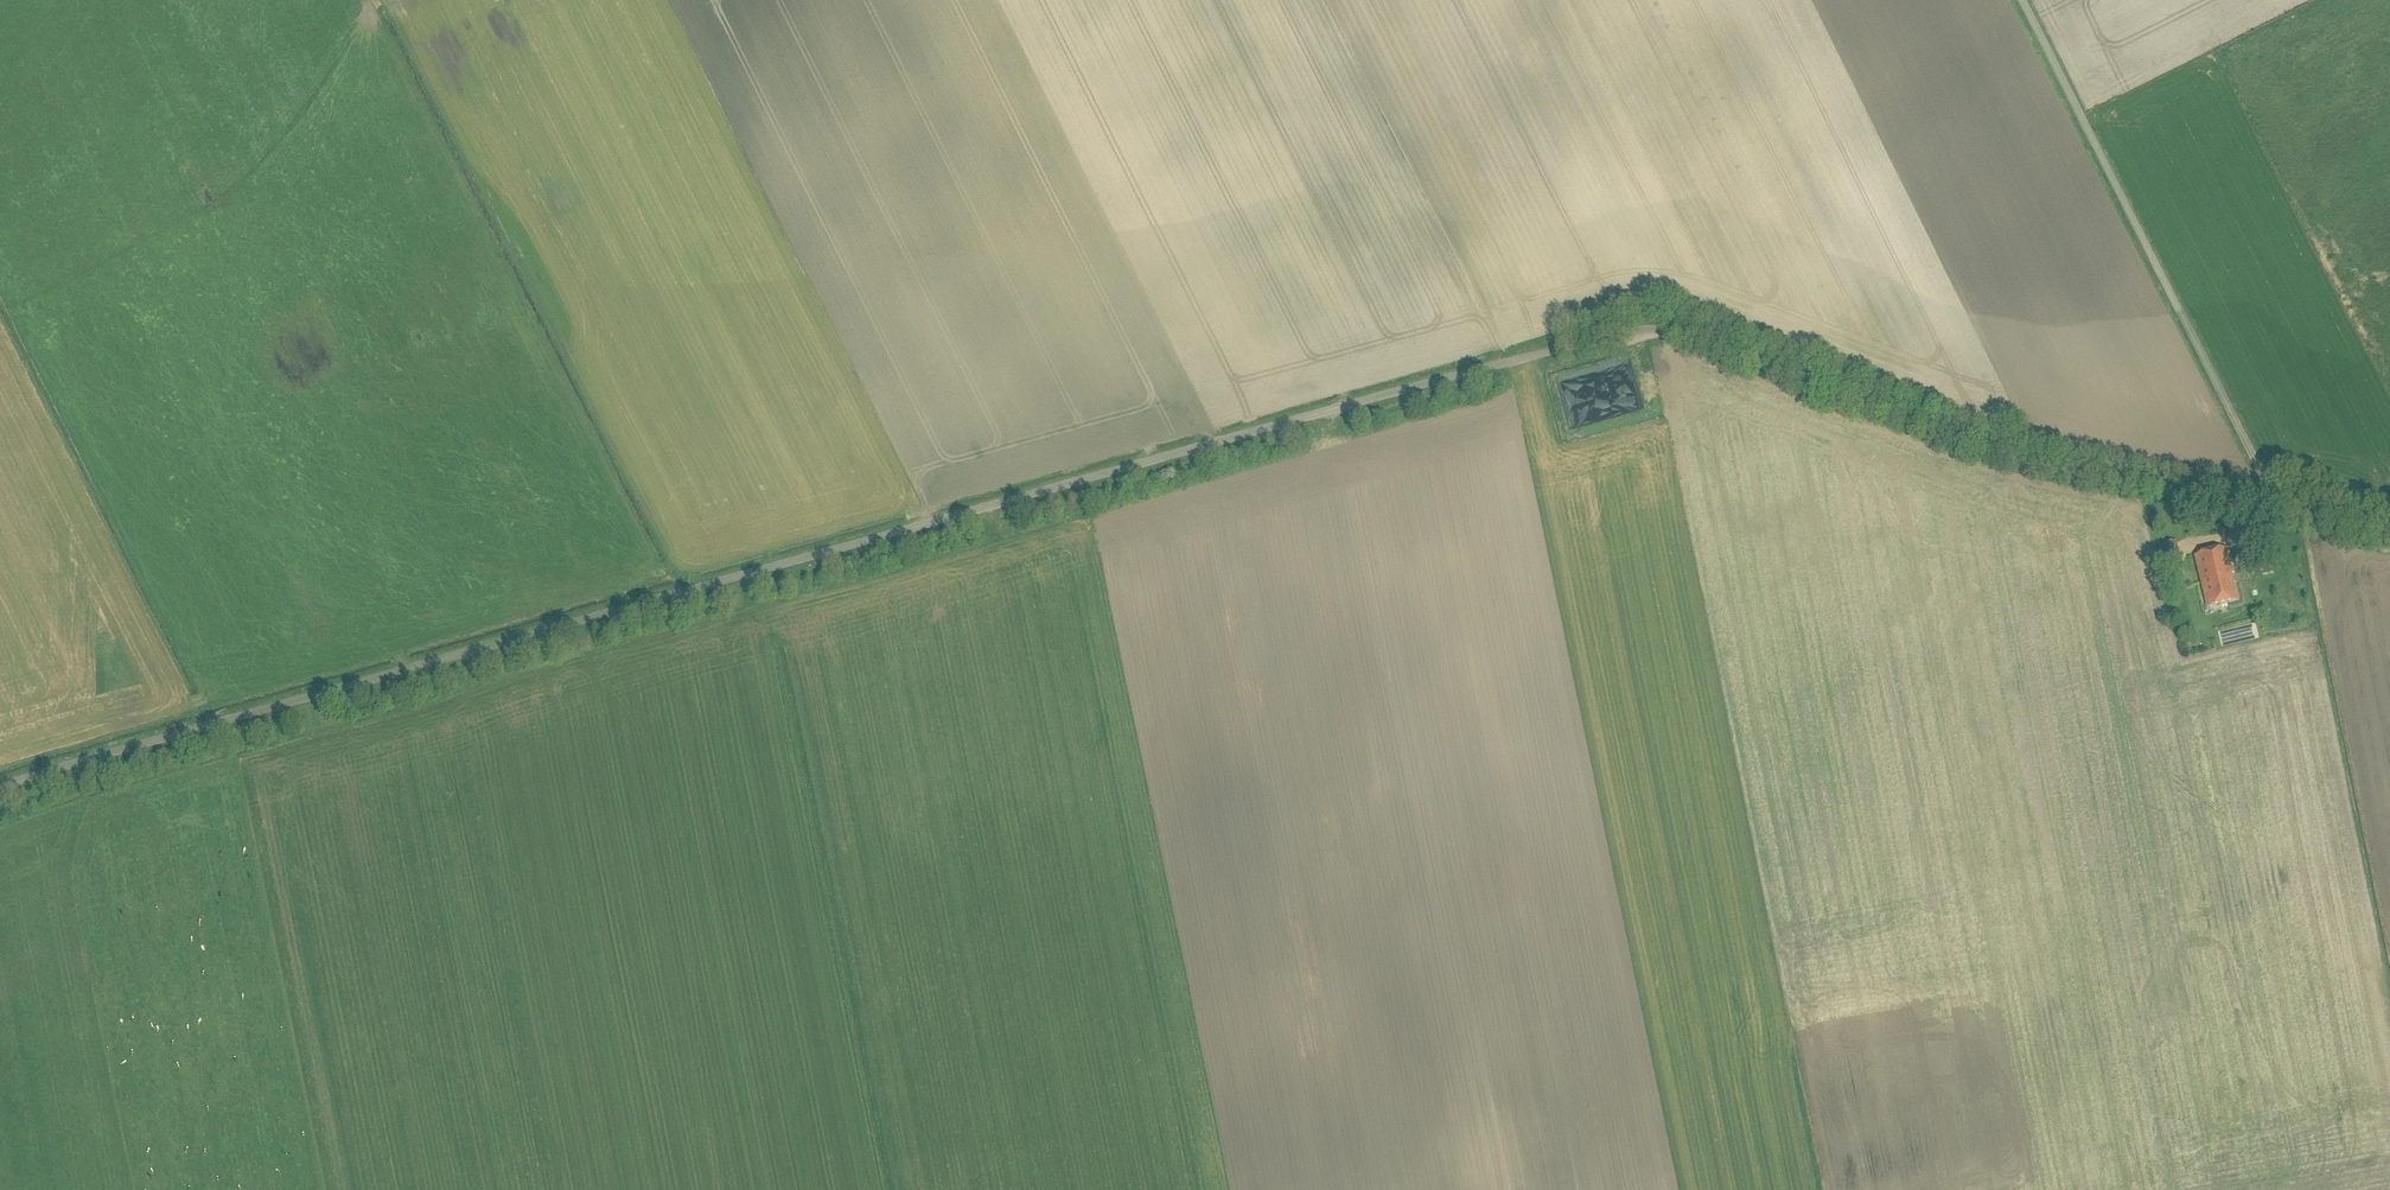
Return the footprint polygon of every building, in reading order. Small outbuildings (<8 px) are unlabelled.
[(2234,575),(2227,549),(2193,557),(2205,608),(2238,600),(2234,584),(2232,584),(2230,576),(2234,575)] [(2180,558),(2166,561),(2169,574),(2184,570),(2180,558)] [(2273,633),(2286,629),(2284,620),(2271,624),(2273,633)]
